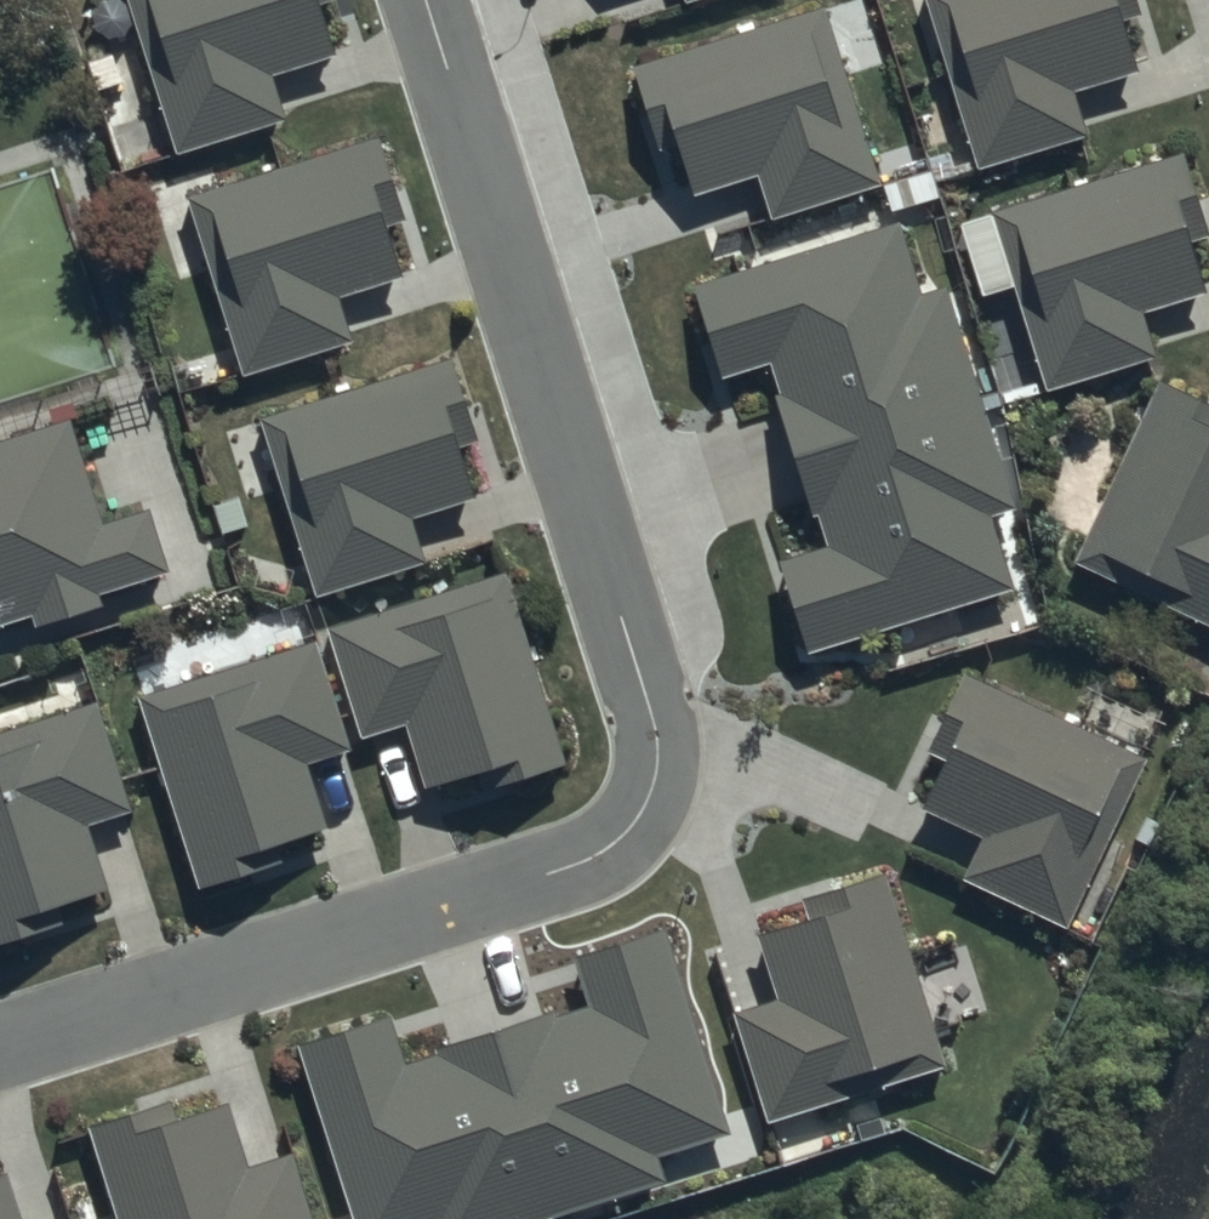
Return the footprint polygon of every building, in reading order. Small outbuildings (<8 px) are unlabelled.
[(186,159),(319,116),(294,40),(338,26),(330,0),(135,0),(186,159)] [(690,10),(720,0),(687,0),(690,10)] [(1127,0),(926,0),(920,2),(981,177),(1089,140),(1073,94),(1150,67),(1127,0)] [(884,195),(827,12),(638,71),(681,209),(760,185),(774,229),(884,195)] [(373,141),(195,197),(256,385),(389,342),(365,266),(409,252),(373,141)] [(1169,154),(983,218),(1044,394),(1152,356),(1136,310),(1208,285),(1208,270),(1169,154)] [(1030,588),(913,227),(699,296),(729,388),(773,374),(829,549),(783,564),(813,658),(1030,588)] [(443,363),(263,421),(321,598),(428,563),(414,519),(487,496),(443,363)] [(1166,384),(1078,566),(1208,628),(1208,405),(1166,384)] [(172,580),(152,514),(105,528),(72,424),(0,447),(0,634),(172,580)] [(572,775),(506,579),(334,638),(367,742),(416,732),(445,817),(572,775)] [(317,650),(140,707),(200,895),(333,852),(309,776),(353,762),(317,650)] [(1151,768),(968,681),(909,805),(988,842),(968,885),(1072,934),(1151,768)] [(0,750),(0,957),(119,919),(94,843),(138,829),(102,717),(0,750)] [(735,1021),(770,1131),(950,1074),(888,881),(752,924),(779,1007),(735,1021)] [(302,1049),(355,1218),(507,1218),(739,1148),(672,932),(578,961),(594,1014),(411,1070),(395,1020),(302,1049)] [(93,1134),(119,1218),(314,1218),(296,1161),(248,1176),(224,1095),(93,1134)] [(0,1162),(0,1218),(19,1218),(0,1162)]
